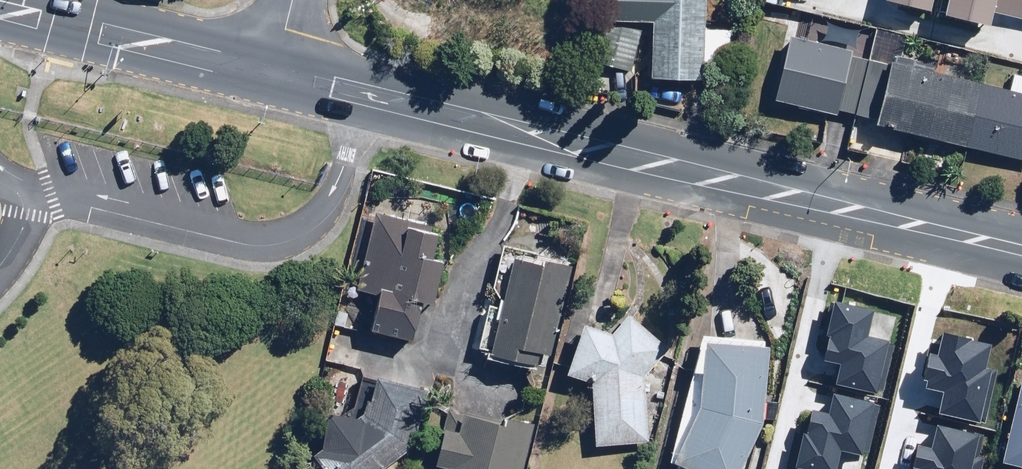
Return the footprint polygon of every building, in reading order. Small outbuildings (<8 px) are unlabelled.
[(707,80),(707,66),(731,66),(732,30),(708,29),(709,0),(614,0),(613,15),(657,16),(656,79),(707,80)] [(944,7),(991,18),(994,4),(1021,11),(1021,0),(946,0),(944,7)] [(642,29),(606,19),(595,58),(631,68),(642,29)] [(1013,87),(856,48),(860,30),(829,23),(824,40),(793,32),(779,98),(1021,158),(1021,74),(1017,72),(1013,87)] [(381,292),(371,328),(416,340),(427,297),(437,300),(449,254),(439,252),(445,230),(410,221),(403,247),(373,239),(360,287),(381,292)] [(574,266),(519,253),(495,351),(550,364),(574,266)] [(875,310),(835,300),(827,336),(830,337),(825,361),(841,364),(836,385),(878,394),(878,390),(884,392),(895,345),(889,344),(890,340),(869,336),(875,310)] [(671,348),(632,311),(615,332),(587,323),(571,372),(597,381),(597,442),(650,442),(648,374),(671,348)] [(972,338),(943,332),(938,354),(930,353),(924,381),(927,382),(925,389),(943,393),(938,414),(980,423),(981,422),(985,423),(997,370),(987,368),(992,345),(972,340),(972,338)] [(708,334),(704,404),(681,463),(695,468),(745,468),(763,423),(771,343),(708,334)] [(380,377),(360,417),(351,404),(333,417),(345,434),(318,453),(329,468),(383,468),(416,444),(426,384),(380,377)] [(1004,459),(1021,463),(1021,388),(1004,459)] [(834,393),(829,414),(812,410),(807,434),(803,433),(795,468),(800,468),(837,468),(841,451),(863,456),(864,452),(870,453),(880,406),(875,405),(876,402),(834,393)] [(451,468),(524,468),(534,425),(469,410),(465,429),(452,426),(443,466),(451,468)] [(938,425),(932,449),(919,446),(913,468),(917,468),(982,468),(985,458),(980,457),(985,434),(975,432),(974,433),(938,425)]
